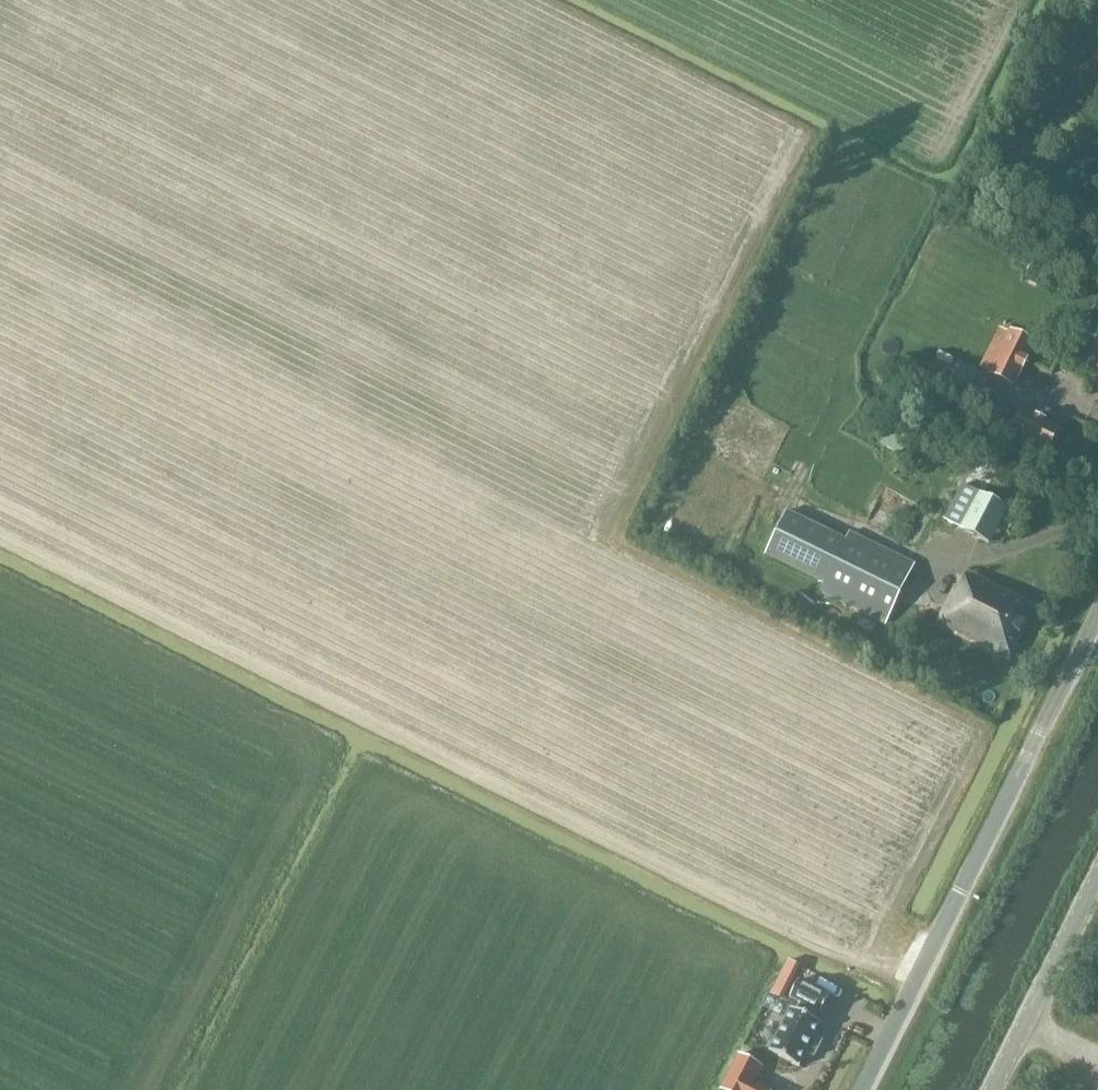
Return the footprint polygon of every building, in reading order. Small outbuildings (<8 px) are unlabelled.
[(1009,332),(989,373),(1013,385),(1033,344),(1009,332)] [(1088,352),(1097,356),(1097,332),(1088,352)] [(962,484),(943,520),(988,545),(1007,509),(993,501),(983,496),(962,484)] [(785,512),(764,555),(823,584),(819,592),(885,624),(900,594),(914,565),(848,533),(844,541),(785,512)] [(966,573),(958,588),(954,586),(936,624),(1008,660),(1034,607),(966,573)] [(790,1008),(768,1052),(799,1067),(799,1066),(805,1053),(813,1057),(821,1042),(813,1037),(820,1025),(821,1024),(812,1019),(816,1011),(820,1013),(828,996),(797,980),(789,997),(801,1003),(796,1011),(790,1008)] [(723,1089),(766,1089),(756,1085),(764,1069),(740,1057),(723,1089)]
